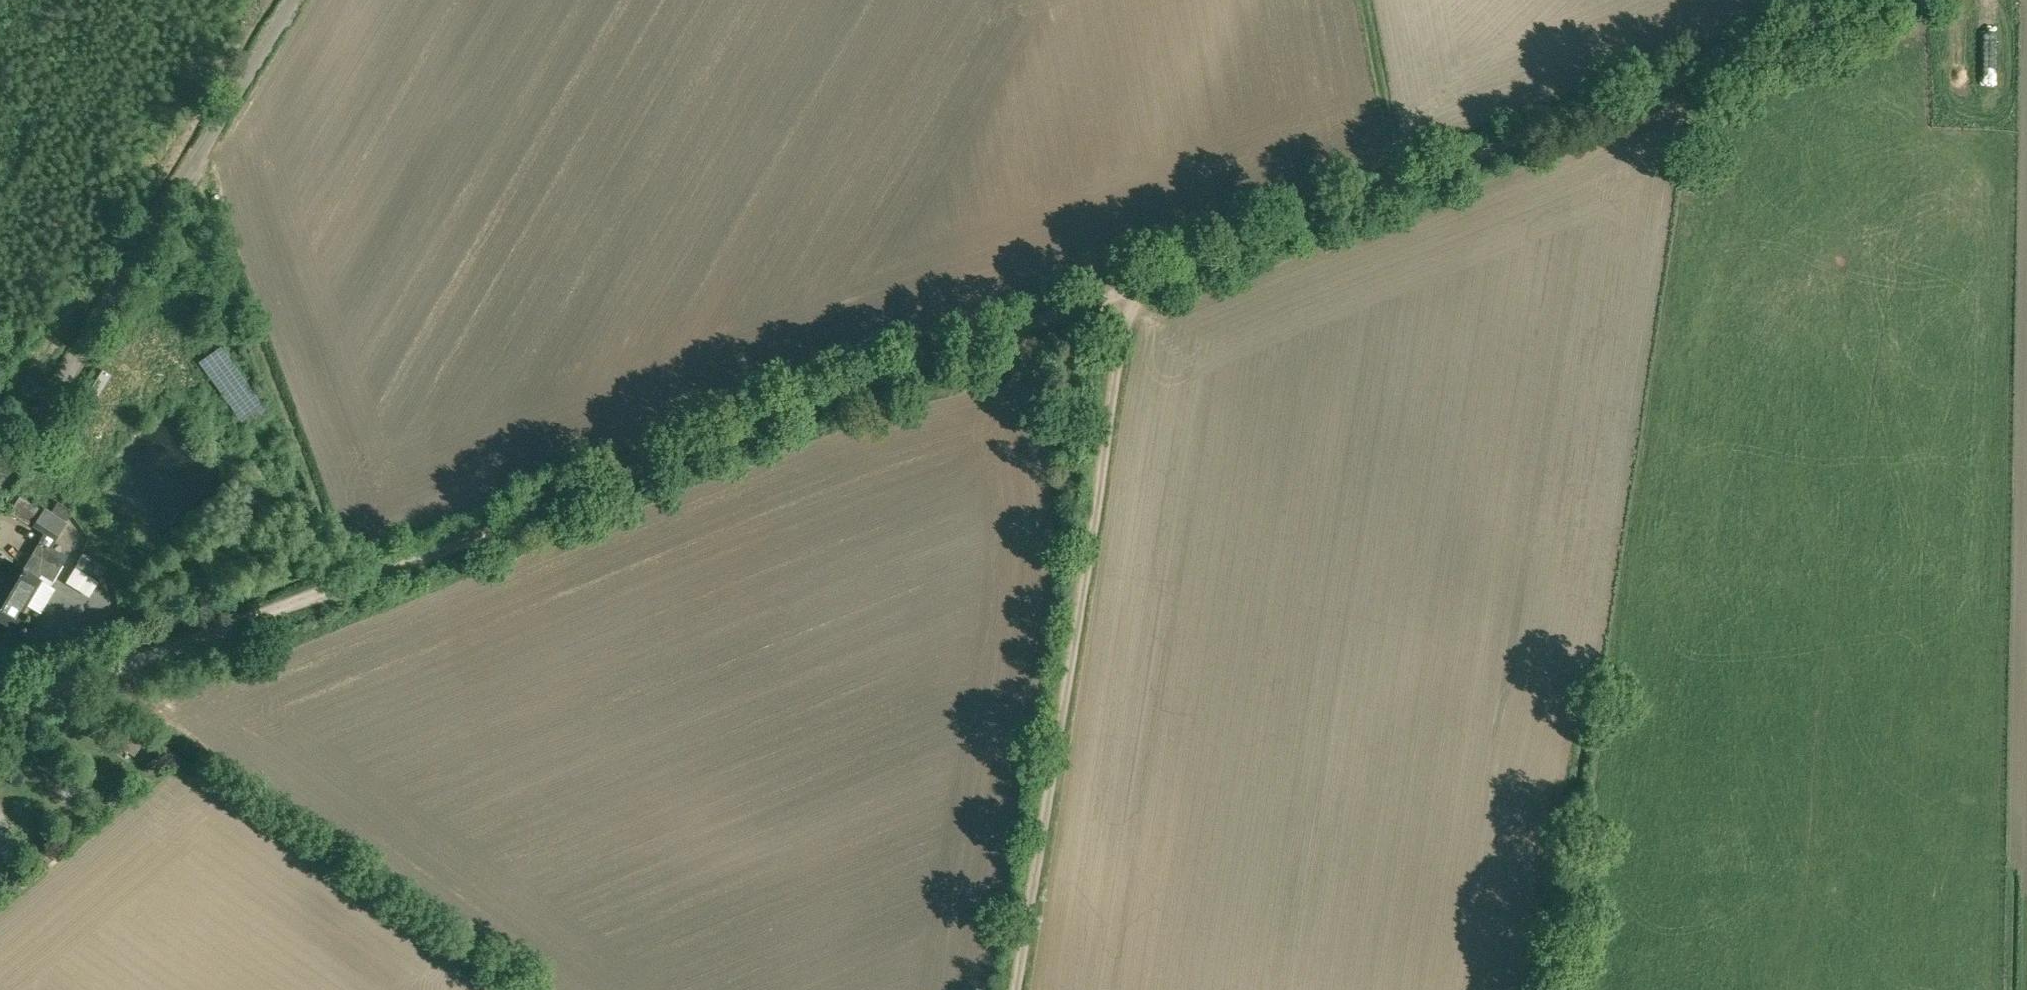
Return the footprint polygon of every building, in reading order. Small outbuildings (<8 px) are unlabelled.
[(65,523),(44,510),(36,524),(56,537),(65,523)] [(67,558),(39,541),(32,554),(59,570),(67,558)] [(59,570),(32,554),(22,570),(38,580),(40,576),(52,583),(59,570)] [(6,561),(0,570),(0,623),(10,628),(38,580),(22,570),(6,561)]
